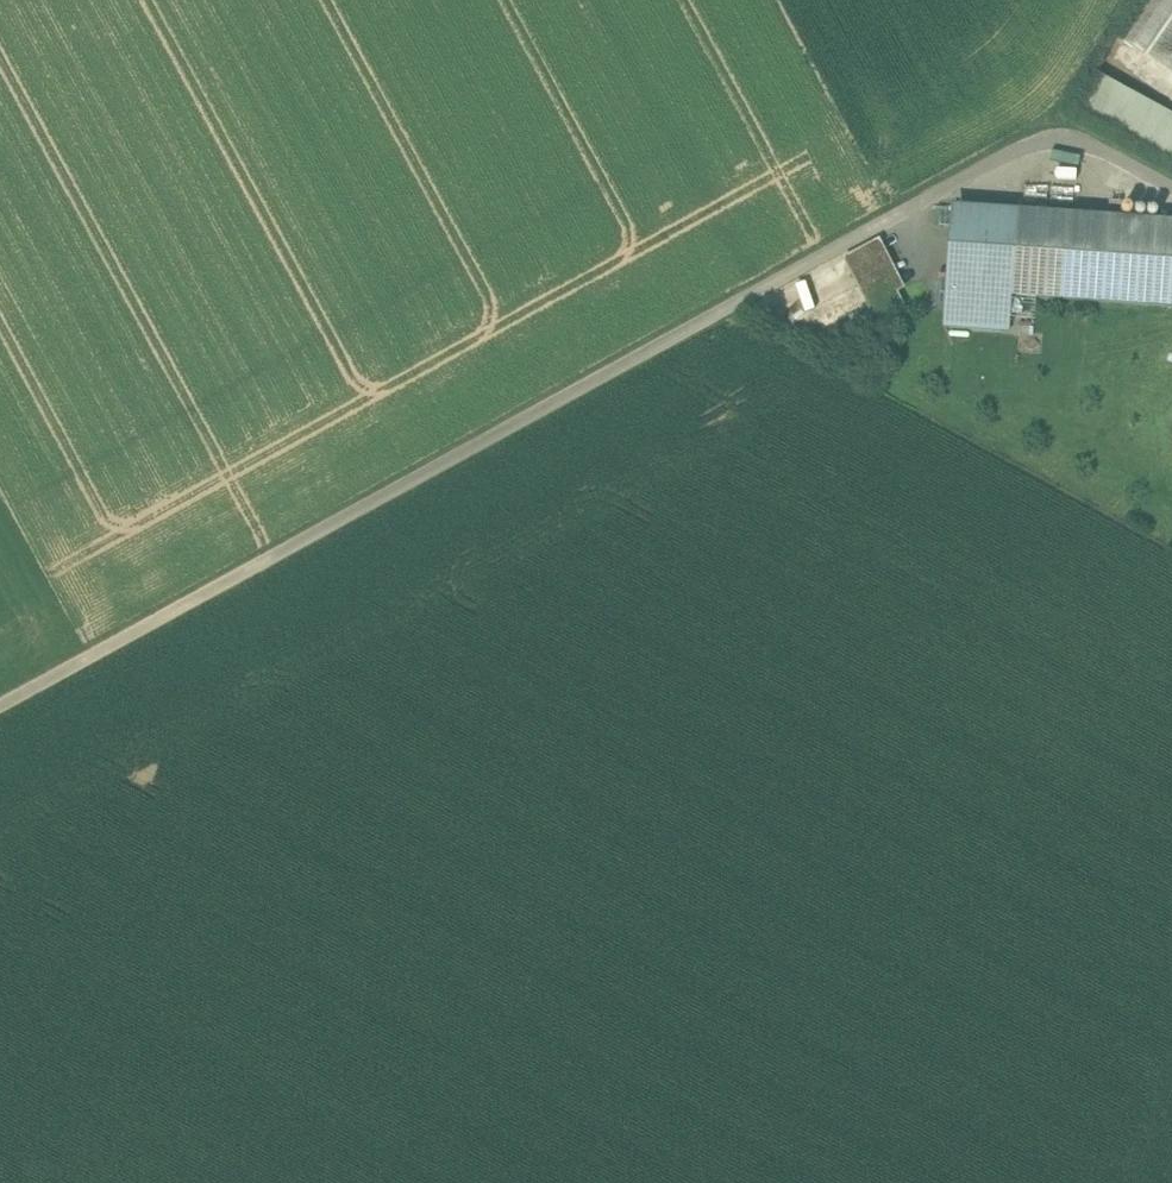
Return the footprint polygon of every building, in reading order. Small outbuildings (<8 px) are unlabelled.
[(1116,36),(1142,53),(1142,52),(1171,73),(1171,0),(1141,0),(1116,36)] [(1097,80),(1080,109),(1171,160),(1171,122),(1097,80)] [(1019,212),(1014,296),(1171,307),(1171,222),(1019,212)] [(876,318),(910,300),(876,236),(842,254),(876,318)]
